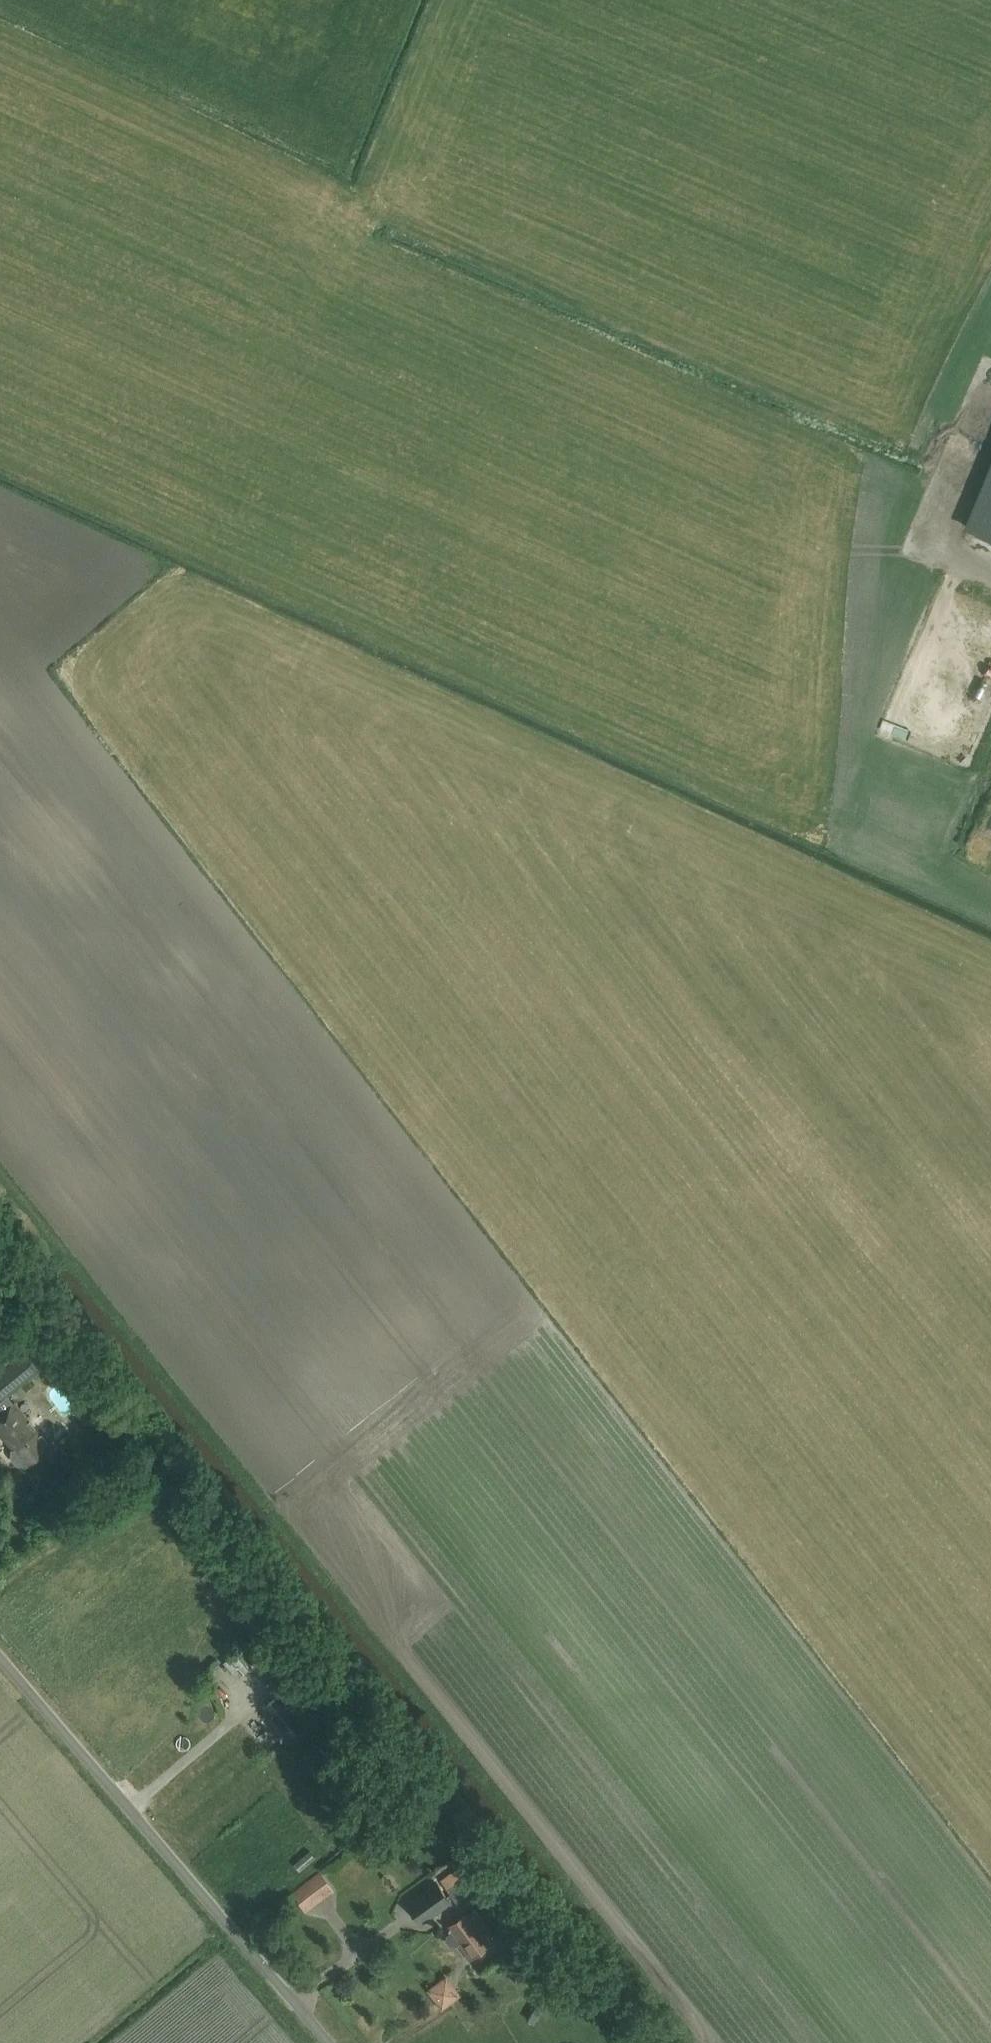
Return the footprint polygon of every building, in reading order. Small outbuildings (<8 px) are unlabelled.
[(964,529),(990,540),(990,464),(964,529)] [(6,1354),(11,1360),(28,1346),(24,1340),(6,1354)] [(25,1352),(0,1373),(0,1397),(3,1401),(41,1371),(25,1352)] [(38,1431),(14,1402),(0,1414),(0,1434),(14,1451),(38,1431)] [(288,1737),(307,1721),(282,1692),(264,1708),(288,1737)] [(296,1890),(308,1906),(336,1886),(324,1869),(296,1890)] [(459,1904),(478,1890),(466,1874),(447,1888),(459,1904)] [(452,1901),(438,1881),(408,1902),(422,1922),(452,1901)] [(455,1945),(459,1942),(470,1958),(498,1938),(476,1908),(448,1927),(451,1931),(447,1933),(446,1937),(452,1945),(455,1945)] [(427,1984),(443,2003),(461,1989),(446,1970),(427,1984)]
